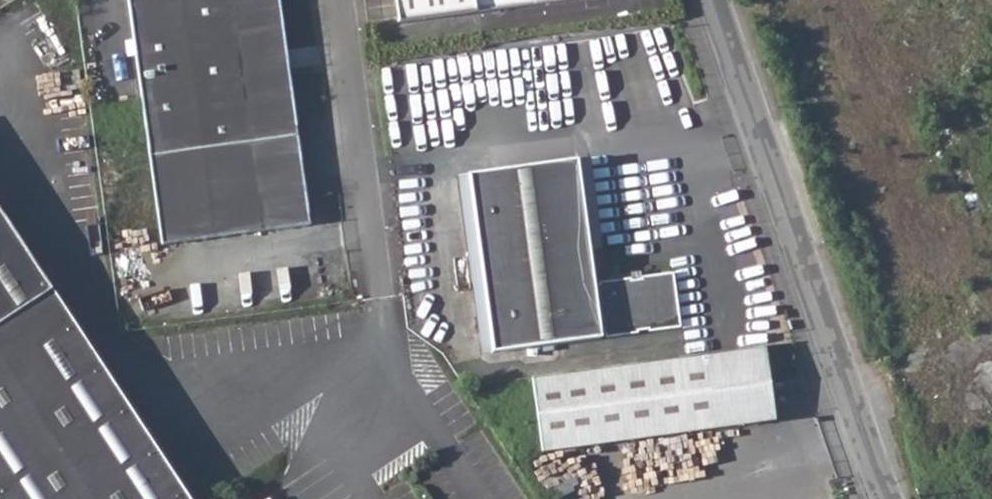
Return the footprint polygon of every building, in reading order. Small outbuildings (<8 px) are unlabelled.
[(161,243),(307,223),(278,0),(127,0),(161,243)] [(404,0),(395,0),(398,24),(407,23),(404,0)] [(407,23),(580,0),(404,0),(407,23)] [(574,160),(464,175),(490,352),(679,326),(672,272),(591,283),(574,160)] [(0,210),(0,498),(186,498),(0,210)] [(763,347),(530,378),(540,454),(756,425),(770,406),(763,347)] [(770,406),(756,425),(773,423),(770,406)]
